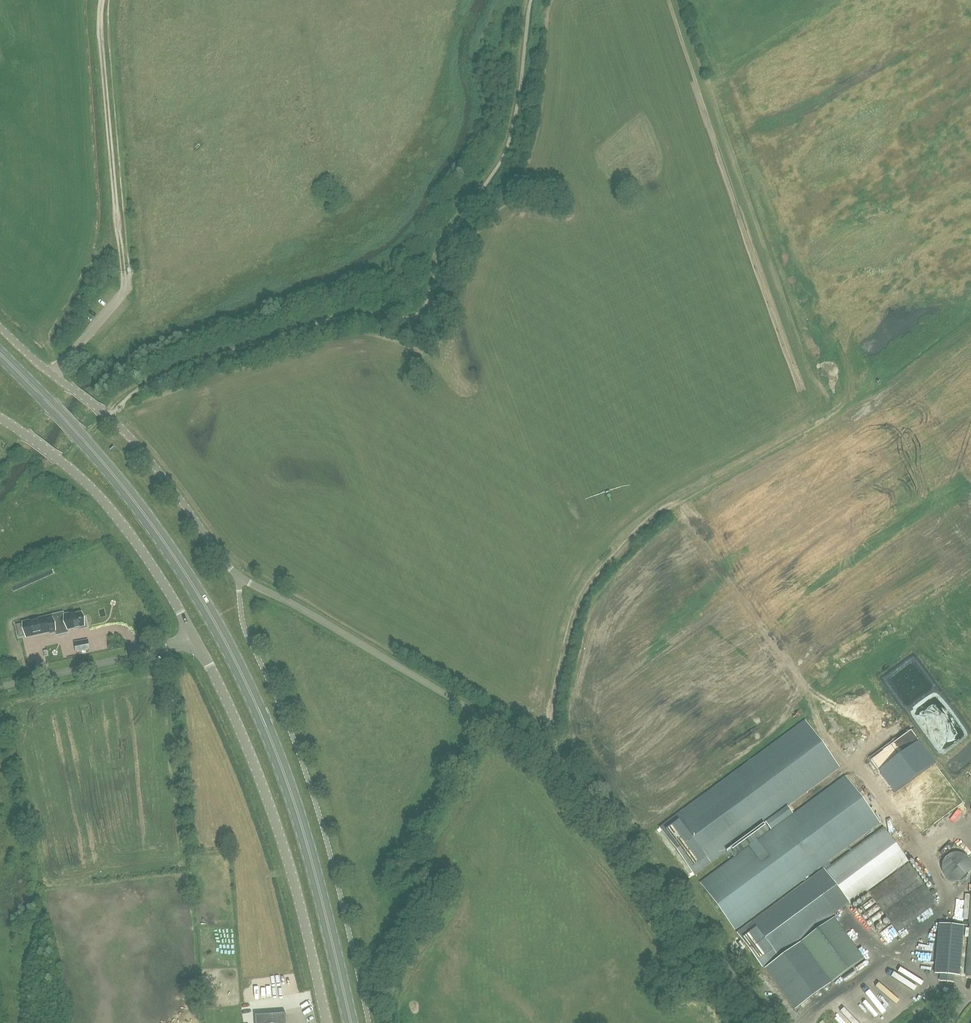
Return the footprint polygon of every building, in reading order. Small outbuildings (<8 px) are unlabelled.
[(26,637),(49,632),(55,630),(56,630),(68,628),(68,630),(81,627),(81,629),(88,628),(85,617),(83,618),(82,613),(72,615),(72,613),(65,615),(65,617),(59,618),(59,616),(53,618),(52,615),(45,616),(46,617),(23,622),(26,637)] [(77,651),(89,648),(88,640),(75,643),(77,651)] [(822,865),(825,869),(850,904),(908,863),(883,828),(831,866),(827,861),(879,823),(845,777),(793,814),(787,807),(839,769),(805,721),(660,827),(695,874),(765,823),(771,831),(701,882),(735,929),(822,865)] [(848,750),(857,746),(855,741),(846,745),(848,750)] [(935,763),(919,742),(879,772),(894,792),(935,763)] [(942,791),(931,797),(934,802),(945,796),(942,791)] [(970,868),(970,867),(970,864),(968,861),(967,858),(965,856),(963,854),(960,853),(957,852),(954,852),(952,852),(949,853),(945,855),(943,857),(941,860),(940,863),(939,865),(939,868),(939,870),(941,874),(942,877),(944,879),(947,880),(949,882),(952,883),(955,883),(957,882),(961,881),(964,880),(966,878),(968,875),(969,873),(970,870),(970,868)] [(899,932),(938,904),(910,865),(871,894),(899,932)] [(825,869),(737,932),(762,968),(850,904),(825,869)] [(830,983),(863,958),(834,919),(801,943),(830,983)] [(959,976),(963,926),(939,924),(936,969),(940,970),(939,981),(954,982),(954,975),(959,976)] [(830,983),(801,943),(765,969),(795,1009),(830,983)] [(913,993),(921,999),(924,994),(917,988),(913,993)] [(310,1009),(304,1013),(307,1018),(313,1015),(310,1009)] [(708,1013),(691,1013),(692,1022),(709,1022),(708,1013)] [(256,1016),(256,1022),(287,1022),(286,1014),(256,1016)]
